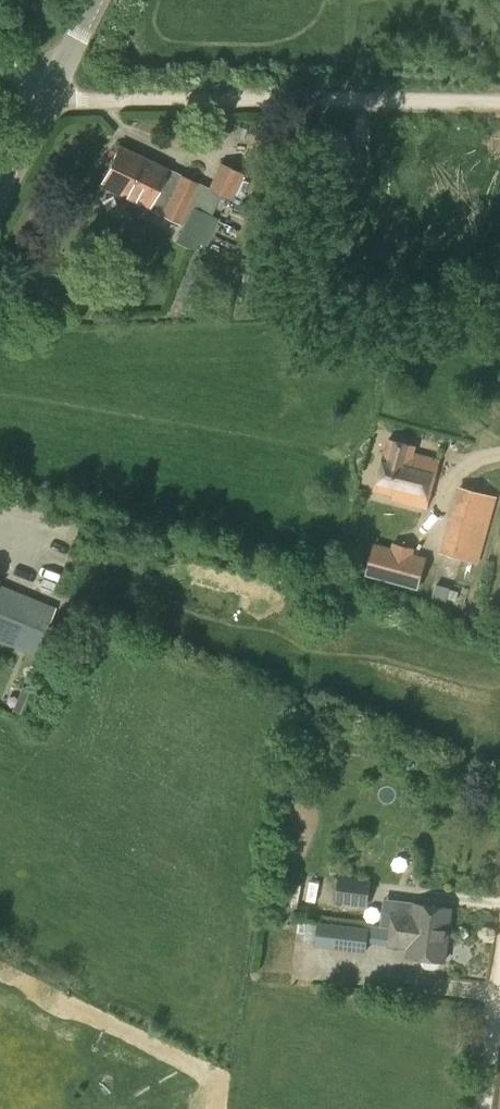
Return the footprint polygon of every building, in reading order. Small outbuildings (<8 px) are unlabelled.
[(98,185),(187,227),(179,243),(193,250),(197,241),(208,246),(220,219),(211,215),(220,196),(231,201),(244,173),(220,162),(208,187),(117,144),(98,185)] [(414,454),(417,443),(390,437),(386,451),(385,451),(376,487),(389,490),(388,495),(427,505),(438,460),(414,454)] [(478,560),(494,495),(459,486),(442,551),(478,560)] [(374,542),(365,575),(418,589),(427,557),(413,553),(415,548),(392,542),(391,547),(374,542)] [(56,607),(0,584),(0,641),(37,656),(56,607)] [(450,587),(436,584),(432,596),(446,600),(450,587)] [(368,906),(371,879),(339,874),(335,901),(368,906)] [(366,952),(369,927),(317,920),(314,946),(366,952)] [(444,958),(449,927),(430,924),(429,929),(422,928),(422,933),(390,928),(388,942),(410,945),(408,953),(422,955),(421,962),(423,965),(425,967),(434,969),(438,967),(439,964),(440,958),(444,958)]
